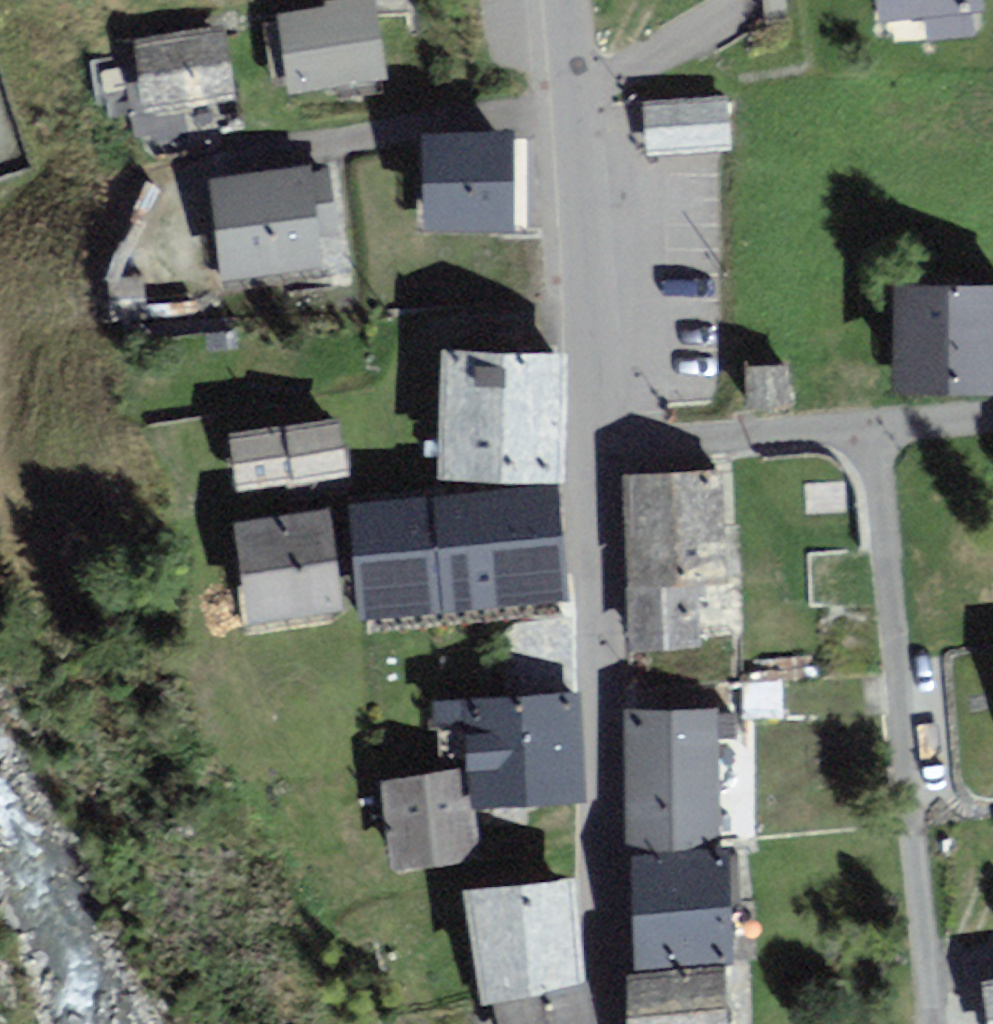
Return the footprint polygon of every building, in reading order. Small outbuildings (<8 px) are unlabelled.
[(282,18),(292,90),(381,77),(370,0),(367,0),(332,5),(333,11),(282,18)] [(886,17),(927,14),(929,39),(979,35),(976,0),(885,0),(886,17)] [(224,35),(141,44),(149,110),(231,100),(224,35)] [(501,140),(429,142),(431,225),(503,223),(501,140)] [(328,175),(217,187),(226,276),(323,266),(319,233),(334,231),(328,175)] [(901,292),(899,388),(992,390),(992,294),(901,292)] [(450,363),(446,472),(557,476),(561,367),(450,363)] [(785,371),(750,372),(750,406),(785,406),(785,371)] [(336,431),(235,445),(241,488),(341,475),(336,431)] [(716,478),(629,483),(632,538),(719,533),(716,478)] [(550,498),(360,512),(367,611),(557,597),(550,498)] [(331,526),(245,534),(253,616),(339,608),(331,526)] [(719,533),(632,538),(635,592),(722,587),(719,533)] [(639,647),(725,642),(722,587),(635,592),(639,647)] [(779,686),(734,688),(735,716),(780,714),(779,686)] [(575,703),(443,708),(444,746),(476,745),(478,802),(578,798),(575,703)] [(710,714),(632,716),(635,847),(714,845),(710,714)] [(473,855),(461,778),(388,789),(400,866),(473,855)] [(722,867),(641,872),(643,919),(633,919),(636,967),(727,962),(722,867)] [(473,900),(488,1000),(500,998),(581,986),(567,886),(473,900)] [(633,980),(635,1023),(727,1023),(725,976),(633,980)] [(581,986),(500,998),(504,1023),(587,1023),(581,986)]
